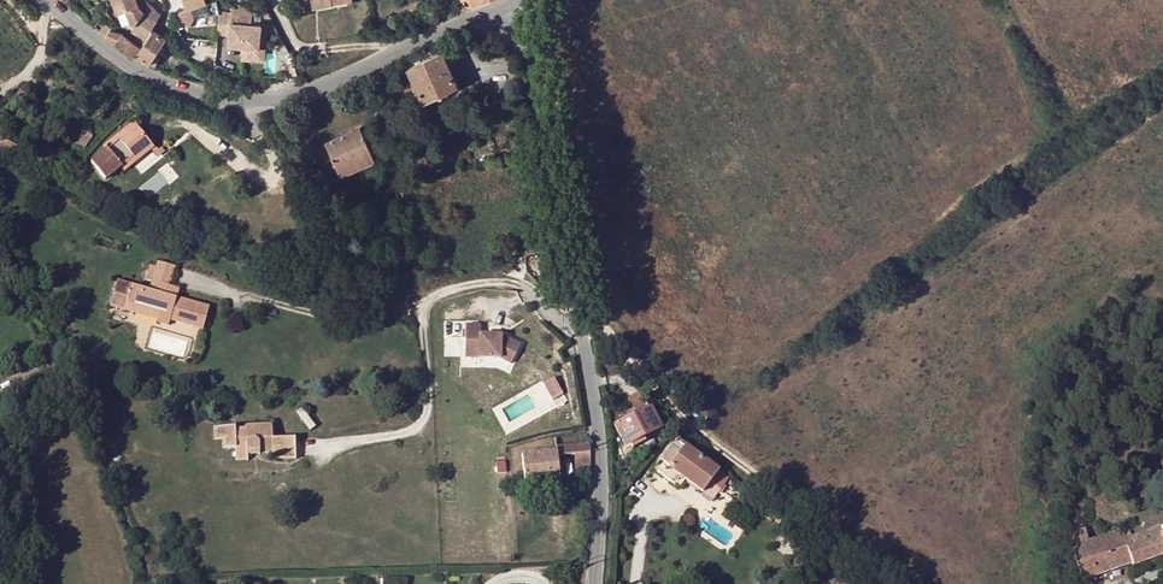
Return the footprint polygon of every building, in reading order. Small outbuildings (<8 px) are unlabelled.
[(118,12),(126,9),(132,21),(135,24),(132,28),(133,28),(128,35),(142,45),(154,29),(163,15),(153,7),(154,5),(148,0),(113,0),(118,12)] [(179,12),(183,23),(192,24),(193,15),(203,14),(219,13),(215,0),(207,3),(206,0),(184,0),(188,10),(179,12)] [(230,33),(230,44),(244,44),(261,45),(261,44),(262,21),(251,21),(252,5),(238,4),(238,7),(231,6),(231,10),(230,33)] [(219,13),(218,33),(230,33),(231,10),(219,10),(219,13)] [(111,22),(110,29),(121,31),(122,28),(121,24),(111,22)] [(110,29),(105,35),(135,56),(136,54),(149,63),(166,38),(154,29),(142,45),(128,35),(121,31),(110,29)] [(149,63),(154,67),(171,42),(166,38),(149,63)] [(261,45),(244,44),(244,56),(267,57),(267,44),(261,44),(261,45)] [(408,68),(424,100),(447,89),(457,84),(442,53),(408,68)] [(447,89),(424,100),(426,105),(450,94),(447,89)] [(20,90),(14,97),(23,105),(29,97),(20,90)] [(558,105),(551,106),(552,118),(559,117),(558,105)] [(104,146),(106,150),(117,141),(123,148),(130,142),(126,137),(137,127),(133,122),(104,146)] [(105,180),(121,168),(133,157),(137,161),(154,147),(137,127),(126,137),(130,142),(123,148),(117,141),(106,150),(90,163),(105,180)] [(360,127),(352,131),(355,138),(363,135),(360,127)] [(84,128),(74,142),(84,149),(93,135),(84,128)] [(355,138),(352,131),(325,142),(337,168),(351,162),(353,165),(372,157),(363,135),(355,138)] [(0,143),(0,149),(12,155),(16,146),(2,139),(0,143)] [(133,157),(121,168),(124,172),(137,161),(133,157)] [(351,162),(337,168),(340,175),(374,160),(372,157),(353,165),(351,162)] [(554,254),(541,256),(545,276),(557,274),(554,254)] [(125,303),(160,313),(158,319),(157,323),(168,326),(170,318),(203,328),(209,307),(177,298),(176,301),(165,298),(169,285),(175,266),(158,261),(150,290),(117,280),(109,304),(123,309),(125,303)] [(180,289),(169,285),(165,298),(176,301),(177,298),(180,289)] [(158,319),(160,313),(125,303),(123,309),(158,319)] [(478,333),(478,323),(464,323),(462,355),(498,357),(508,362),(518,344),(499,334),(478,333)] [(546,380),(552,397),(563,393),(556,376),(546,380)] [(634,396),(642,410),(649,406),(642,392),(634,396)] [(649,406),(642,410),(612,426),(625,449),(618,452),(622,459),(634,452),(632,449),(631,446),(643,439),(663,428),(651,405),(649,406)] [(235,426),(217,426),(217,439),(221,439),(222,448),(236,447),(237,461),(247,460),(247,455),(252,455),(252,451),(259,450),(259,454),(272,454),(273,459),(296,458),(295,437),(272,438),(272,424),(245,425),(245,428),(235,428),(235,426)] [(685,445),(676,438),(654,469),(678,488),(684,481),(668,468),(685,445)] [(643,439),(631,446),(632,449),(645,443),(643,439)] [(556,451),(522,454),(525,482),(559,478),(557,456),(575,454),(576,476),(590,476),(590,452),(589,444),(555,447),(556,451)] [(730,478),(685,445),(668,468),(684,481),(701,494),(710,482),(720,490),(730,478)] [(711,502),(720,490),(710,482),(701,494),(711,502)] [(1162,553),(1162,525),(1157,527),(1159,534),(1139,541),(1138,538),(1132,540),(1128,529),(1088,543),(1083,528),(1068,534),(1072,546),(1071,547),(1082,579),(1131,562),(1132,564),(1162,553)]
